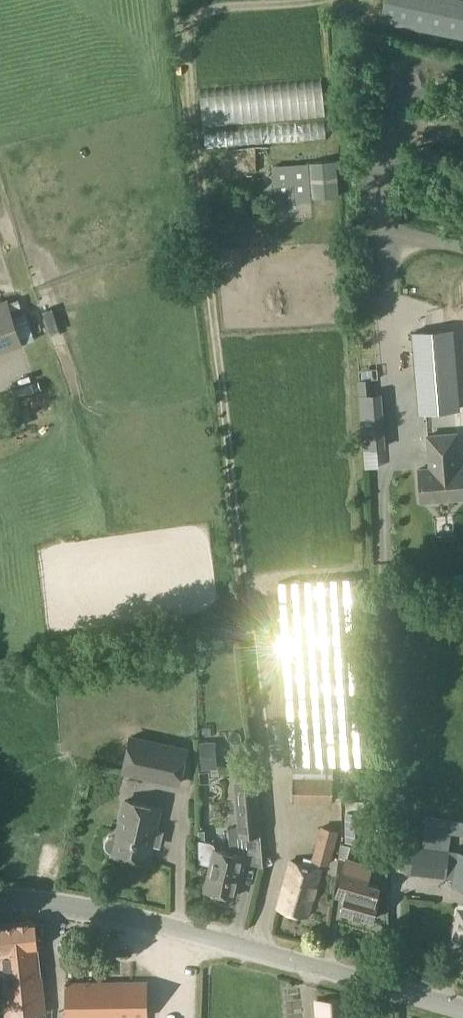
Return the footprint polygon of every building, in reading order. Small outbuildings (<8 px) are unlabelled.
[(380,20),(462,37),(462,0),(385,0),(380,20)] [(335,159),(308,161),(311,197),(339,195),(335,159)] [(311,197),(308,165),(273,168),(276,201),(311,197)] [(7,300),(0,302),(0,351),(22,343),(20,338),(7,300)] [(414,332),(421,412),(460,408),(454,328),(414,332)] [(359,380),(360,394),(369,393),(368,379),(359,380)] [(0,394),(0,404),(42,390),(39,381),(0,394)] [(420,468),(423,500),(427,500),(430,502),(437,502),(440,499),(461,497),(461,486),(462,486),(462,465),(460,465),(458,433),(429,435),(431,467),(420,468)] [(369,765),(357,577),(279,581),(291,763),(369,765)] [(130,737),(123,772),(178,784),(185,749),(130,737)] [(293,801),(333,802),(334,765),(294,764),(293,801)] [(105,844),(106,848),(109,851),(113,852),(113,853),(148,861),(152,844),(154,845),(160,841),(162,831),(155,830),(160,808),(124,801),(116,837),(112,836),(109,837),(106,840),(105,844)] [(365,839),(364,810),(347,811),(347,839),(365,839)] [(450,851),(452,832),(462,834),(462,820),(441,817),(440,819),(430,818),(429,828),(449,831),(449,832),(424,829),(422,845),(421,848),(413,847),(411,871),(455,876),(453,886),(462,887),(462,853),(458,852),(450,851)] [(329,864),(338,831),(322,827),(313,859),(329,864)] [(198,862),(210,864),(204,889),(236,897),(246,855),(217,849),(217,845),(215,842),(212,841),(200,838),(198,862)] [(373,853),(385,853),(384,840),(373,841),(373,853)] [(347,858),(337,894),(345,897),(341,910),(373,920),(379,897),(375,896),(378,886),(369,883),(371,877),(369,877),(372,865),(347,858)] [(308,916),(321,869),(291,860),(277,908),(308,916)] [(0,923),(0,996),(4,1006),(7,1006),(8,1017),(9,1017),(45,1014),(35,919),(0,923)] [(66,1017),(147,1017),(147,981),(66,982),(66,1017)] [(347,1017),(348,1017),(346,997),(316,1001),(317,1017),(347,1017)]
